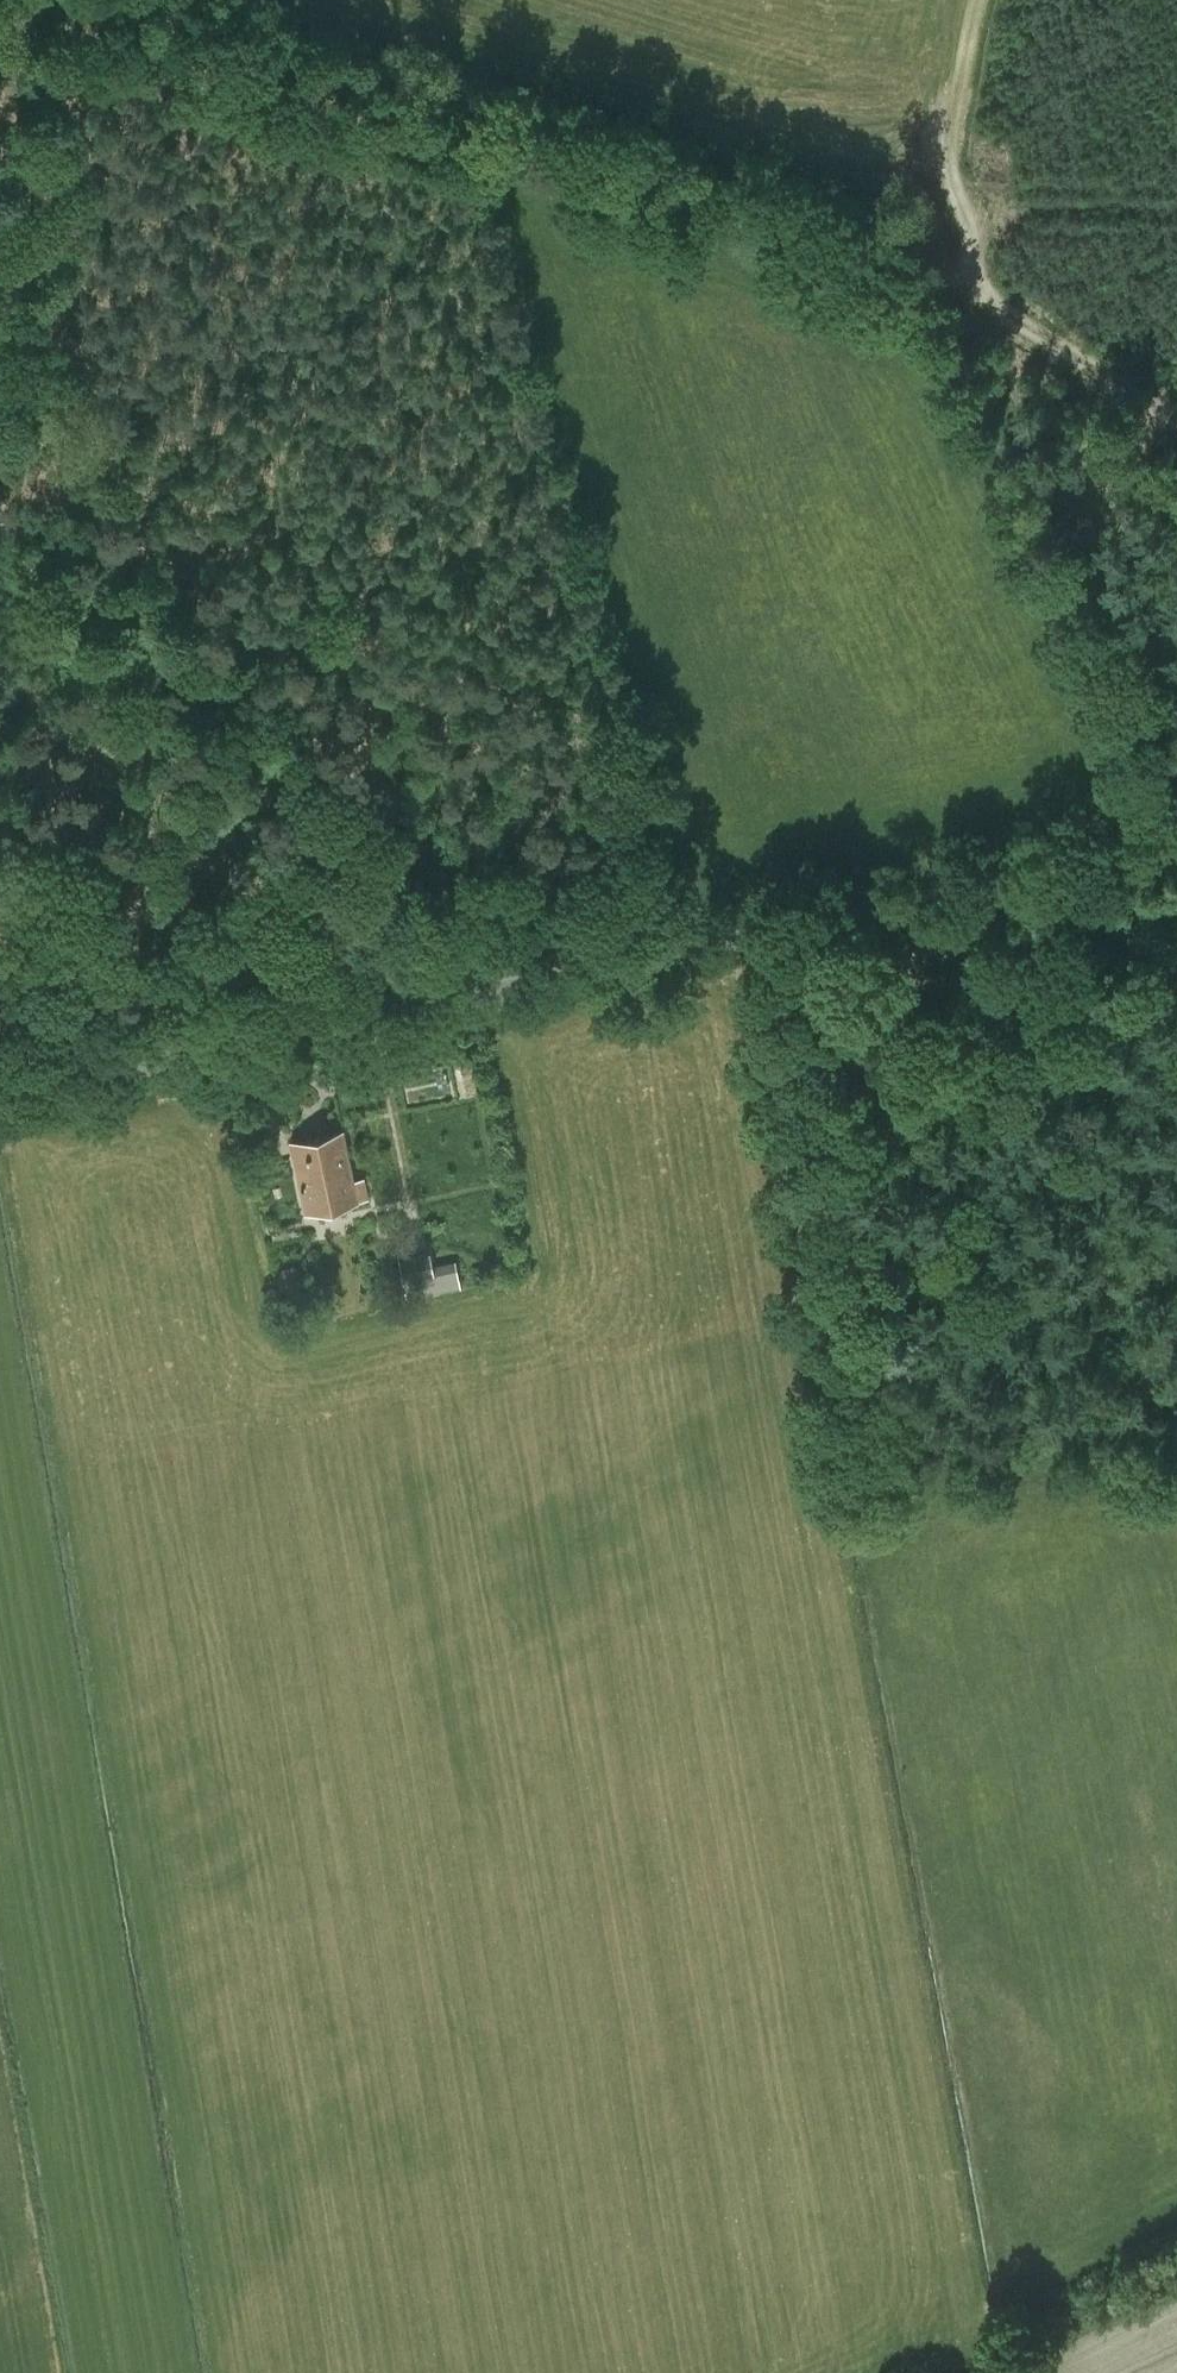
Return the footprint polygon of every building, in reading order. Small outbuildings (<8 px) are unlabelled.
[(357,1201),(357,1200),(368,1198),(364,1176),(352,1179),(342,1129),(290,1139),(305,1211),(357,1201)] [(405,1253),(409,1292),(464,1286),(462,1266),(437,1269),(434,1250),(405,1253)]
